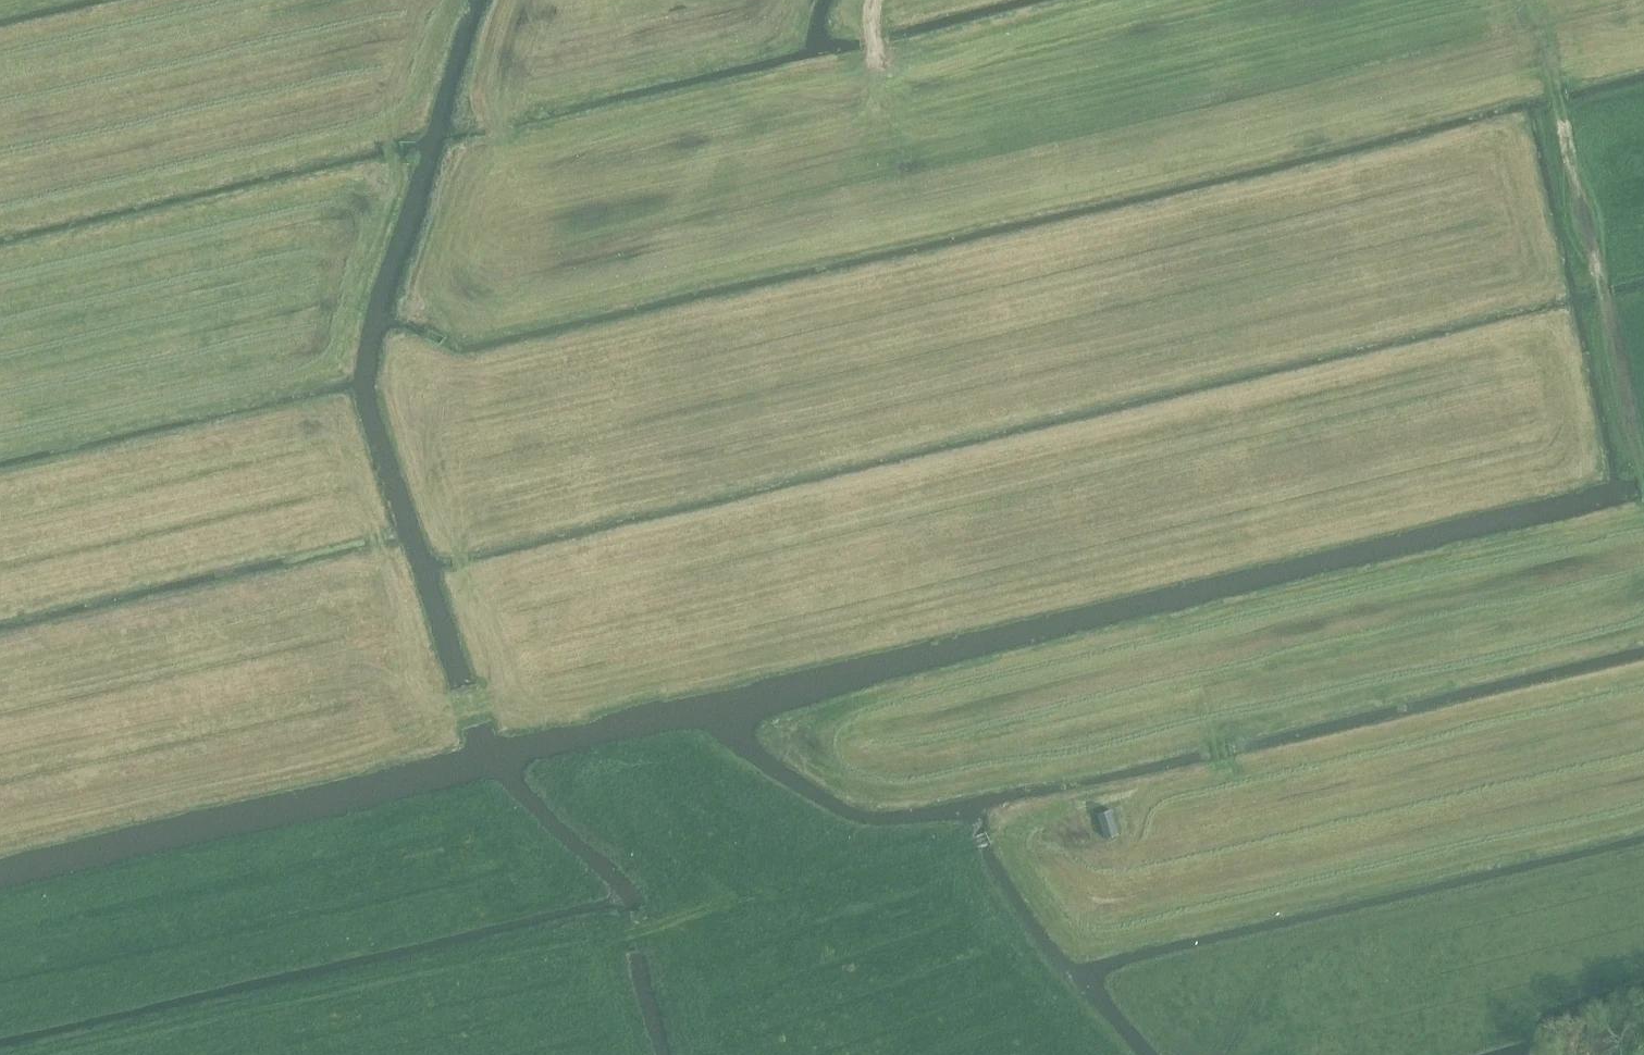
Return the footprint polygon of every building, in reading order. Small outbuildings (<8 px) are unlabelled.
[(1090,814),(1110,877),(1136,872),(1118,806),(1090,814)]
